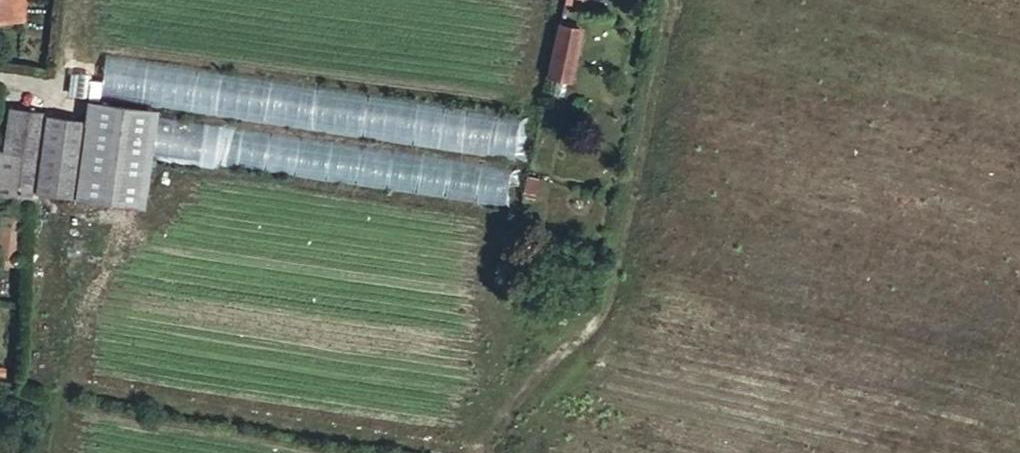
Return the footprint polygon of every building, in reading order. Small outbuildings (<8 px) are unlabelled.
[(20,28),(22,0),(1,0),(0,10),(0,27),(20,28)] [(560,27),(549,77),(570,81),(582,30),(560,27)] [(149,95),(191,92),(190,69),(147,71),(149,95)] [(68,127),(56,203),(124,213),(137,116),(72,107),(68,127)] [(516,150),(517,118),(449,116),(448,148),(516,150)] [(12,205),(16,120),(0,117),(0,203),(12,205)] [(16,120),(12,205),(19,204),(21,197),(56,203),(68,127),(16,120)] [(511,170),(461,164),(458,184),(473,186),(472,200),(506,204),(511,170)] [(11,259),(12,219),(0,218),(0,257),(11,259)] [(10,270),(11,259),(0,257),(0,270),(10,270)]
